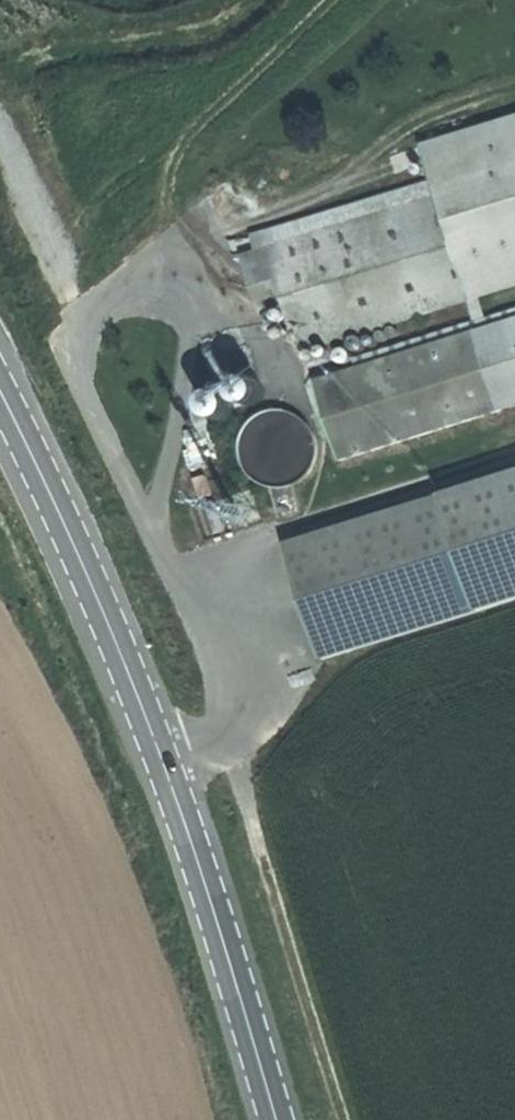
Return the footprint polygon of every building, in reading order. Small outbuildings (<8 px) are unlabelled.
[(467,299),(514,285),(514,117),(421,145),(436,196),(467,299)] [(298,350),(467,299),(436,196),(245,253),(262,312),(285,305),(298,350)] [(499,407),(514,402),(514,316),(475,328),(499,407)] [(312,378),(336,457),(499,407),(475,328),(312,378)] [(252,376),(247,375),(245,375),(238,378),(235,382),(233,385),(233,390),(234,396),(238,400),(243,402),(248,402),(253,401),(256,399),(259,394),(260,389),(259,384),(257,381),(255,378),(252,376)] [(302,411),(287,408),(286,408),(272,411),(261,418),(252,429),(248,444),(250,460),(258,473),(271,482),(286,485),(299,483),(311,476),(321,464),(325,448),(322,433),(314,420),(302,411)] [(326,658),(483,608),(445,492),(289,542),(326,658)] [(203,505),(210,530),(223,526),(215,501),(203,505)]
